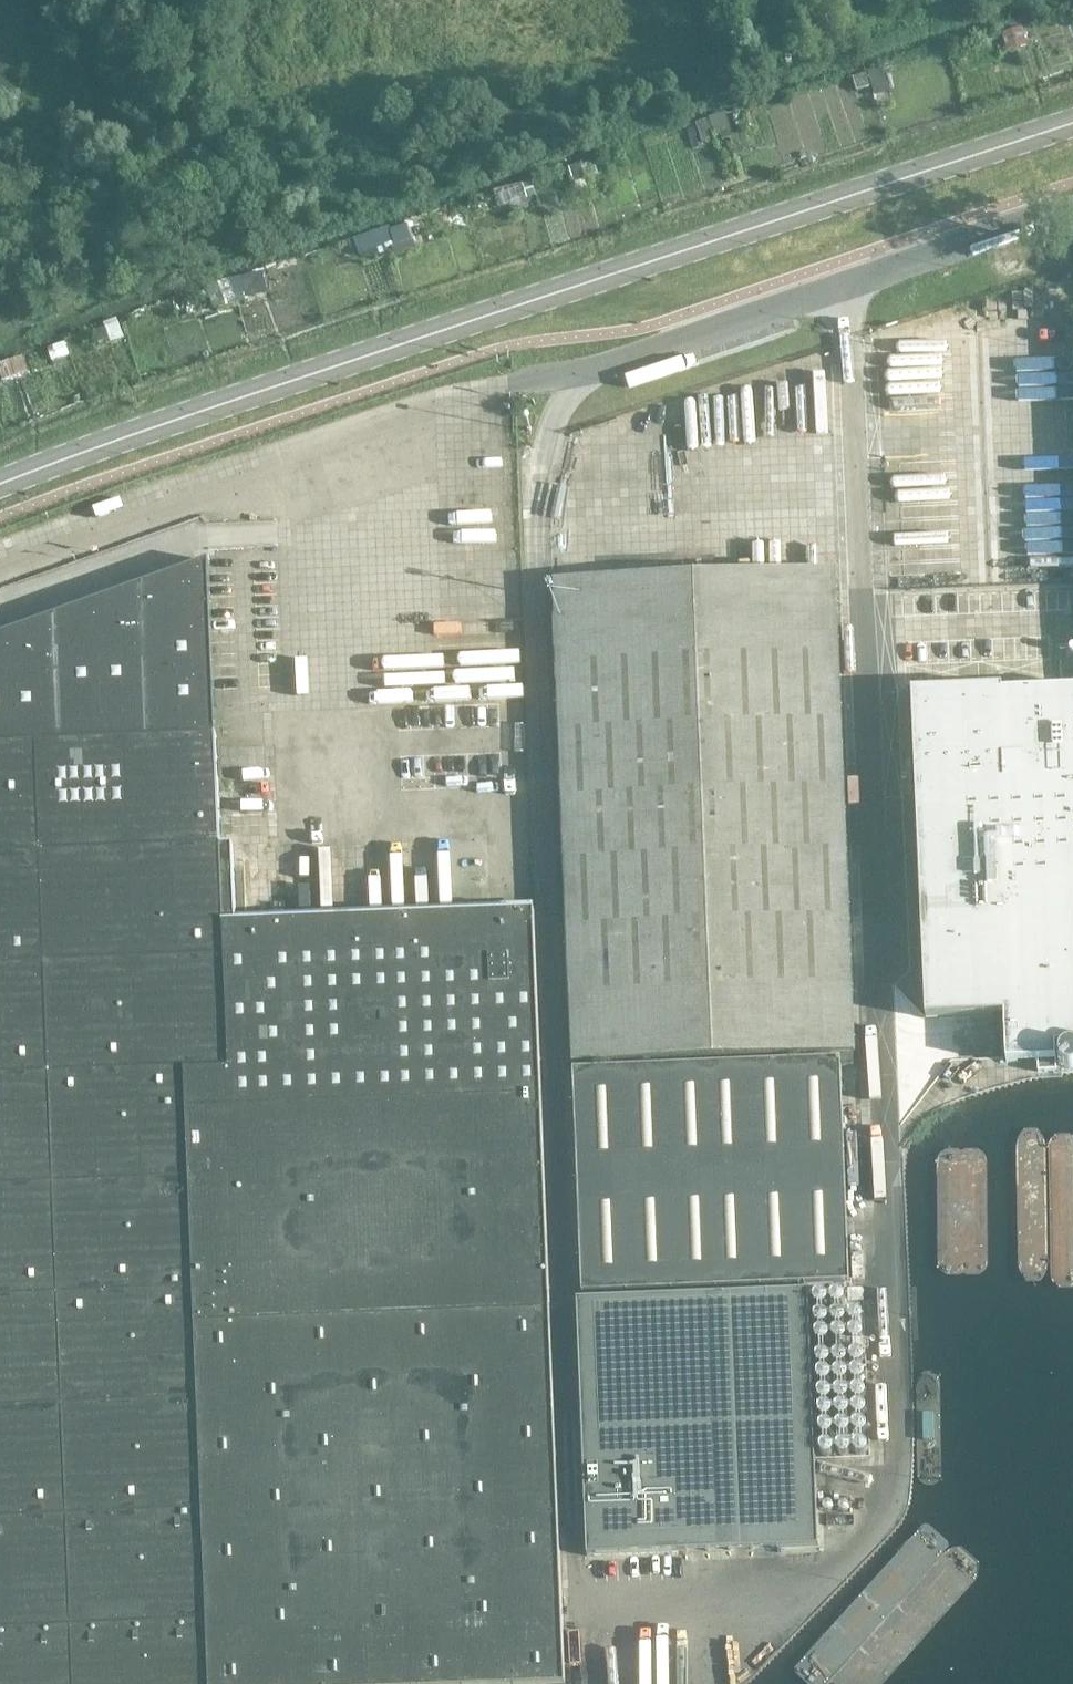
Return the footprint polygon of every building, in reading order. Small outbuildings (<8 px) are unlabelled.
[(361,234),(367,257),(417,243),(411,220),(361,234)] [(534,915),(236,926),(233,848),(221,848),(209,563),(0,637),(0,1683),(565,1683),(534,915)] [(909,687),(923,1047),(1072,1042),(1072,680),(909,687)] [(574,1071),(583,1293),(849,1282),(840,1060),(574,1071)] [(808,1291),(589,1299),(599,1555),(818,1546),(808,1291)]
